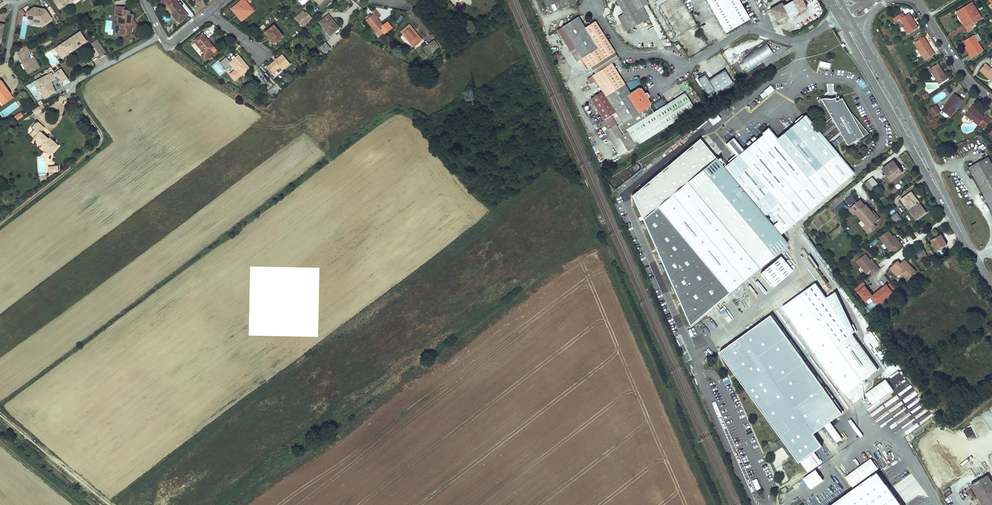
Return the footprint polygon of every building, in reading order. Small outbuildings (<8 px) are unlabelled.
[(54,0),(59,9),(67,4),(72,0),(54,0)] [(170,5),(169,6),(164,0),(162,0),(160,1),(172,15),(176,12),(170,5)] [(170,5),(176,12),(172,15),(178,24),(188,15),(175,0),(164,0),(169,6),(170,5)] [(247,2),(245,0),(242,0),(233,7),(239,15),(238,16),(241,21),(253,11),(254,12),(257,9),(252,3),(249,5),(248,6),(246,3),(247,2)] [(548,8),(560,3),(559,0),(544,0),(548,8)] [(565,9),(576,3),(575,2),(577,1),(578,0),(561,0),(565,9)] [(617,0),(624,15),(619,18),(627,32),(650,20),(644,7),(649,4),(647,0),(617,0)] [(736,0),(704,0),(724,35),(748,21),(736,0)] [(777,7),(783,18),(788,16),(787,14),(793,11),(797,18),(799,17),(798,15),(807,9),(802,0),(797,0),(784,7),(782,4),(777,7)] [(984,17),(974,2),(959,12),(960,14),(962,17),(964,15),(968,21),(966,23),(969,28),(984,17)] [(685,5),(677,9),(683,21),(691,17),(685,5)] [(26,16),(32,23),(36,20),(40,21),(42,25),(52,19),(46,10),(43,11),(41,8),(35,7),(27,12),(26,16)] [(131,24),(132,15),(129,14),(129,11),(124,10),(124,8),(116,7),(115,16),(118,16),(117,22),(121,23),(121,25),(120,28),(126,28),(126,30),(132,31),(132,28),(132,24),(131,24)] [(769,11),(776,22),(783,18),(777,7),(769,11)] [(16,23),(21,25),(24,11),(19,9),(16,23)] [(381,29),(384,26),(377,18),(380,16),(376,10),(373,13),(374,14),(371,16),(369,17),(366,20),(378,36),(383,32),(381,29)] [(297,20),(305,14),(303,11),(296,18),(297,20)] [(914,19),(909,12),(905,15),(903,11),(897,16),(893,18),(896,22),(899,19),(901,18),(906,24),(911,32),(919,27),(914,19)] [(311,17),(307,12),(305,14),(297,20),(301,25),(311,17)] [(329,36),(339,28),(328,14),(319,22),(329,36)] [(579,59),(586,70),(589,68),(614,53),(615,53),(595,22),(584,29),(578,19),(561,29),(573,47),(567,52),(574,63),(579,59)] [(273,43),(283,36),(274,25),(265,32),(273,43)] [(409,25),(401,32),(413,47),(422,40),(409,25)] [(86,41),(80,32),(55,48),(59,53),(62,51),(65,52),(66,54),(76,48),(86,41)] [(214,47),(203,33),(193,40),(203,53),(201,55),(204,60),(213,53),(211,50),(214,47)] [(985,49),(975,34),(966,40),(970,46),(974,52),(971,54),(972,55),(973,57),(985,49)] [(930,44),(925,35),(916,42),(919,47),(924,54),(926,58),(936,52),(930,44)] [(106,52),(98,40),(92,43),(100,56),(106,52)] [(433,41),(427,45),(432,52),(438,47),(433,41)] [(331,48),(326,42),(319,47),(324,53),(331,48)] [(91,43),(87,45),(92,55),(96,53),(91,43)] [(748,72),(773,56),(766,45),(740,61),(748,72)] [(18,54),(29,49),(27,46),(17,51),(18,54)] [(29,49),(18,54),(27,71),(34,68),(30,59),(28,55),(31,54),(29,49)] [(614,53),(589,68),(592,75),(611,64),(618,59),(614,53)] [(290,63),(282,54),(267,66),(272,73),(280,67),(282,70),(290,63)] [(229,63),(231,66),(235,70),(230,74),(235,81),(250,69),(238,55),(231,61),(229,63)] [(34,68),(27,71),(28,73),(40,67),(35,57),(30,59),(34,68)] [(944,70),(939,62),(931,67),(941,83),(949,78),(944,70)] [(987,63),(981,71),(984,73),(987,76),(988,74),(991,78),(991,68),(987,63)] [(629,94),(623,84),(611,64),(592,75),(591,75),(601,92),(589,99),(602,122),(615,114),(621,123),(617,125),(622,134),(616,137),(625,151),(694,110),(684,93),(652,112),(649,107),(649,104),(642,91),(637,89),(629,94)] [(709,80),(705,74),(698,78),(710,97),(733,82),(725,70),(709,80)] [(50,86),(49,83),(50,82),(51,82),(51,81),(55,79),(52,73),(35,81),(38,86),(41,84),(43,87),(39,89),(43,95),(48,92),(50,95),(55,92),(51,85),(50,86)] [(11,94),(0,78),(0,100),(1,102),(11,94)] [(277,83),(273,86),(278,92),(282,89),(277,83)] [(764,91),(768,95),(775,89),(771,85),(764,91)] [(272,97),(278,92),(273,86),(267,91),(272,97)] [(472,90),(463,93),(465,101),(474,99),(472,90)] [(691,92),(698,105),(702,103),(694,90),(691,92)] [(960,95),(955,92),(943,109),(951,115),(964,98),(960,95)] [(11,94),(1,102),(3,105),(13,98),(11,94)] [(655,110),(666,103),(662,97),(652,104),(655,110)] [(714,160),(672,195),(743,281),(788,244),(780,234),(852,173),(838,155),(828,142),(840,132),(847,145),(869,133),(848,108),(843,97),(841,98),(839,97),(833,98),(822,98),(832,117),(817,130),(805,115),(776,139),(768,129),(723,167),(716,158),(714,160)] [(0,112),(3,117),(19,107),(16,102),(0,112)] [(943,111),(939,103),(931,108),(936,115),(943,111)] [(979,122),(987,128),(991,122),(991,117),(986,113),(985,115),(980,111),(975,107),(976,105),(973,103),(965,112),(979,123),(979,122)] [(14,116),(17,120),(23,116),(21,112),(14,116)] [(712,125),(721,119),(716,112),(708,118),(712,125)] [(50,138),(42,131),(39,128),(42,124),(38,121),(33,127),(35,129),(31,134),(44,145),(42,147),(52,155),(60,145),(51,137),(50,138)] [(672,195),(714,160),(701,138),(633,195),(644,219),(672,195)] [(988,156),(968,167),(991,211),(991,164),(988,156)] [(892,160),(890,162),(896,170),(898,169),(892,160)] [(890,162),(880,169),(890,181),(901,172),(898,169),(896,170),(890,162)] [(870,178),(864,183),(870,191),(877,185),(870,178)] [(910,210),(920,202),(911,191),(901,199),(910,210)] [(672,195),(644,219),(689,325),(743,281),(672,195)] [(861,200),(850,209),(855,215),(857,213),(867,226),(869,229),(874,225),(879,221),(872,212),(866,205),(865,206),(861,200)] [(920,202),(910,210),(917,220),(927,212),(920,202)] [(890,218),(893,222),(900,217),(897,213),(890,218)] [(869,234),(877,228),(874,225),(869,229),(867,226),(864,228),(869,234)] [(892,249),(895,252),(903,246),(900,242),(899,244),(893,237),(888,231),(880,238),(885,244),(888,248),(890,251),(892,249)] [(941,235),(932,240),(938,251),(946,246),(941,235)] [(926,256),(922,247),(917,250),(920,255),(917,257),(918,260),(926,256)] [(872,275),(880,269),(877,266),(876,267),(870,260),(866,254),(857,261),(862,267),(865,271),(867,274),(870,271),(872,275)] [(773,287),(793,270),(781,256),(761,272),(773,287)] [(898,261),(890,268),(893,271),(895,269),(902,275),(903,274),(908,279),(916,272),(910,266),(909,267),(903,261),(901,263),(898,261)] [(895,269),(893,271),(899,278),(902,275),(895,269)] [(878,305),(897,289),(891,282),(888,285),(887,284),(880,290),(879,289),(875,292),(876,293),(873,296),(862,282),(855,288),(858,292),(859,292),(867,302),(872,298),(878,305)] [(855,330),(836,291),(827,298),(816,283),(801,294),(862,379),(879,368),(853,332),(855,330)] [(957,305),(953,307),(959,314),(962,312),(957,305)] [(724,308),(720,310),(728,322),(732,319),(724,308)] [(843,413),(773,314),(721,352),(800,462),(824,445),(815,433),(843,413)] [(816,334),(821,341),(827,335),(822,329),(816,334)] [(987,370),(991,366),(991,356),(985,348),(976,355),(987,370)] [(945,375),(939,380),(945,388),(950,384),(951,383),(945,375)] [(886,378),(865,393),(874,404),(894,389),(886,378)] [(953,389),(948,392),(953,399),(958,396),(953,389)] [(873,459),(845,475),(852,487),(880,470),(873,459)] [(829,504),(902,504),(880,472),(829,504)] [(970,486),(981,504),(991,504),(991,484),(987,476),(970,486)]
